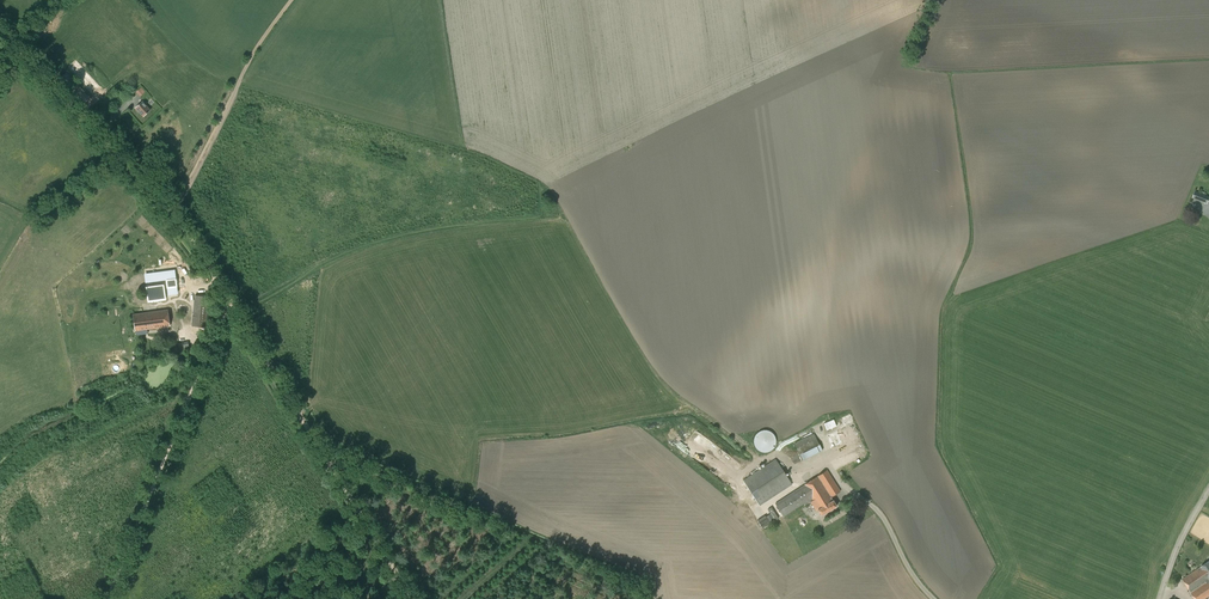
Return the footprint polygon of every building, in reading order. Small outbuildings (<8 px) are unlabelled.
[(141,96),(146,91),(141,87),(136,92),(141,96)] [(143,116),(150,110),(142,102),(136,108),(143,116)] [(1208,199),(1208,196),(1195,191),(1192,198),(1207,204),(1208,199)] [(135,330),(170,326),(166,298),(178,297),(174,271),(145,275),(147,294),(150,312),(133,314),(135,330)] [(206,327),(209,297),(195,295),(192,325),(206,327)] [(834,419),(824,424),(826,430),(836,426),(834,419)] [(764,452),(766,452),(768,452),(770,451),(771,450),(773,449),(774,447),(775,446),(776,444),(776,442),(776,440),(775,438),(775,436),(774,435),(773,433),(771,432),(770,431),(768,431),(766,430),(764,430),(762,430),(761,431),(759,432),(757,433),(756,434),(755,436),(754,438),(754,439),(754,441),(754,443),(754,445),(755,447),(756,448),(757,450),(759,451),(761,452),(763,452),(764,452)] [(803,460),(822,451),(814,433),(794,443),(803,460)] [(759,506),(792,485),(775,459),(743,480),(759,506)] [(837,506),(831,497),(840,491),(827,471),(775,503),(784,516),(804,503),(805,506),(811,502),(816,511),(818,510),(821,515),(837,506)] [(1208,596),(1208,562),(1182,579),(1195,598),(1204,598),(1208,596)]
